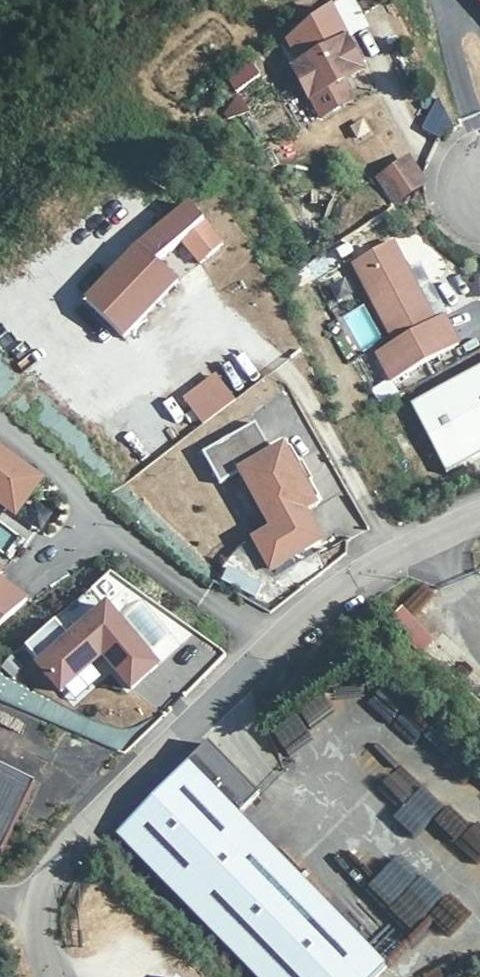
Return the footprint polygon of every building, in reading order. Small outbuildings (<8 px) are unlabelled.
[(314,98),(350,77),(365,68),(348,37),(297,66),(314,98)] [(240,89),(260,76),(252,64),(232,77),(240,89)] [(361,99),(350,77),(314,98),(326,119),(361,99)] [(232,121),(248,110),(239,99),(224,111),(232,121)] [(419,111),(431,138),(452,129),(440,101),(419,111)] [(379,206),(408,187),(399,174),(371,195),(379,206)] [(387,217),(417,198),(408,187),(379,206),(387,217)] [(179,278),(159,258),(186,238),(203,262),(226,246),(198,204),(142,242),(86,297),(123,334),(179,278)] [(393,345),(374,356),(390,383),(456,348),(442,320),(432,325),(390,247),(351,267),(393,345)] [(364,303),(342,315),(362,350),(383,338),(364,303)] [(410,405),(445,472),(479,454),(479,368),(410,405)] [(215,372),(181,396),(202,425),(236,401),(215,372)] [(170,421),(182,415),(173,398),(162,404),(170,421)] [(0,447),(0,513),(28,470),(0,447)] [(301,500),(291,481),(279,462),(235,487),(267,545),(249,554),(266,585),(317,556),(301,526),(313,519),(301,500)] [(28,470),(0,513),(0,526),(11,512),(15,507),(36,525),(59,496),(28,470)] [(298,478),(291,481),(301,500),(308,496),(298,478)] [(15,507),(11,512),(40,536),(67,503),(59,496),(36,525),(15,507)] [(226,568),(220,583),(256,596),(262,582),(226,568)] [(25,594),(0,574),(0,624),(25,594)] [(54,675),(62,685),(98,670),(148,647),(118,616),(54,675)] [(433,646),(402,617),(390,630),(421,659),(433,646)] [(368,752),(366,773),(392,775),(394,755),(368,752)] [(201,757),(113,850),(247,976),(376,976),(384,968),(234,826),(253,806),(201,757)] [(19,849),(50,779),(0,759),(0,840),(19,849)] [(387,812),(414,794),(398,771),(372,789),(387,812)] [(401,808),(422,828),(442,807),(421,787),(401,808)] [(418,833),(438,856),(468,830),(448,807),(418,833)] [(478,826),(461,840),(479,864),(479,828),(478,826)] [(356,889),(376,867),(353,846),(333,869),(356,889)] [(408,936),(440,902),(394,859),(362,893),(408,936)]
